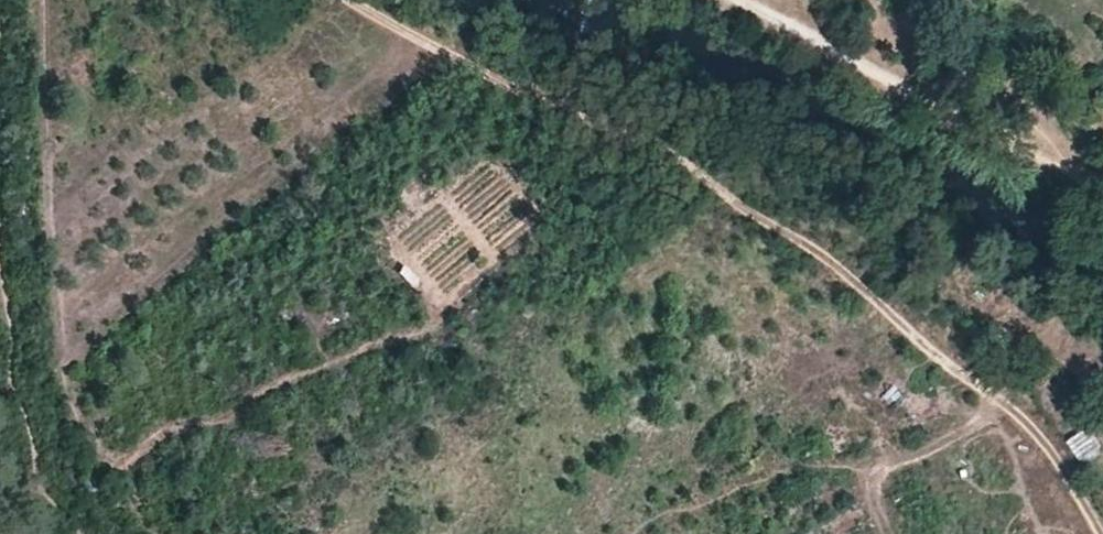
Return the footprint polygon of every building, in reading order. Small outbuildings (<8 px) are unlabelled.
[(1068,443),(1082,463),(1102,448),(1102,447),(1090,428),(1068,443)]
